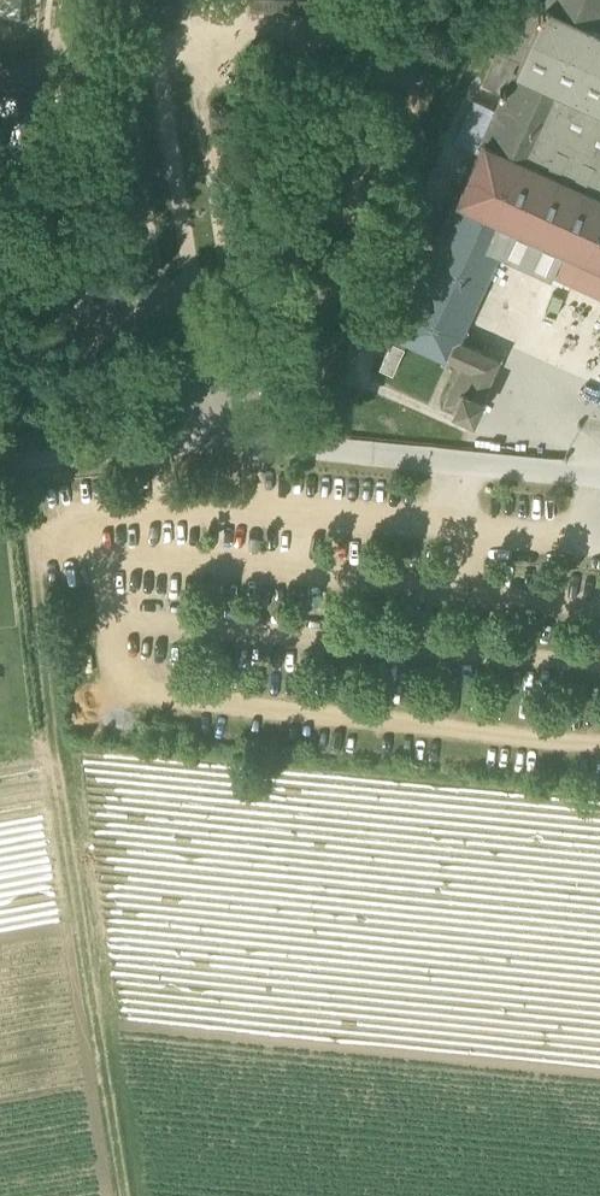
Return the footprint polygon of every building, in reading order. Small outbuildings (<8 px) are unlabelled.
[(599,25),(599,0),(547,0),(504,95),(497,109),(479,150),(396,333),(446,356),(455,338),(457,339),(497,251),(599,297),(599,27),(599,25)] [(504,95),(547,0),(520,0),(482,85),(504,95)] [(0,64),(0,138),(46,131),(35,59),(0,64)] [(457,140),(479,150),(497,109),(475,99),(457,140)] [(46,131),(0,138),(0,162),(63,152),(59,129),(46,131)] [(337,318),(346,322),(365,281),(355,278),(337,318)] [(453,409),(473,418),(483,397),(481,396),(498,358),(457,339),(455,338),(446,356),(463,364),(445,403),(454,407),(453,409)] [(404,348),(391,342),(380,368),(392,374),(404,348)]
